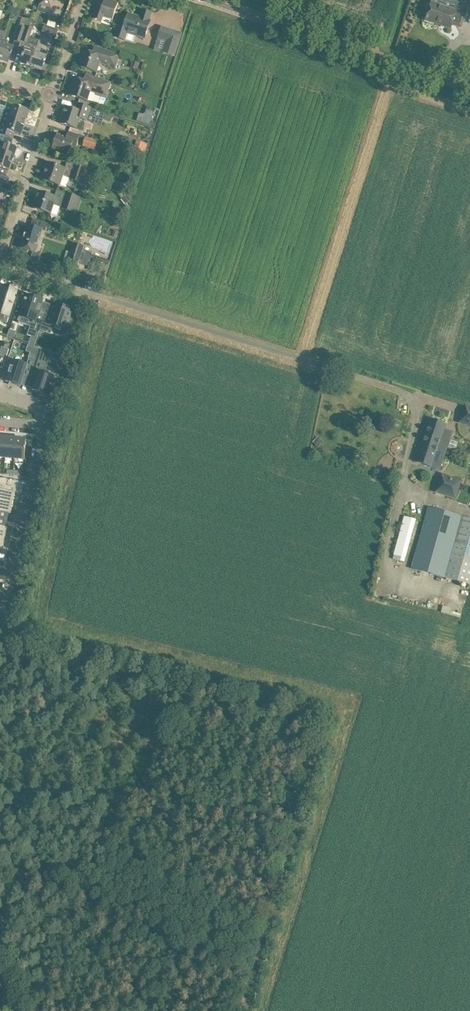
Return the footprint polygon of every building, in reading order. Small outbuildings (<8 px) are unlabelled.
[(39,4),(51,8),(54,0),(40,0),(39,4)] [(102,9),(95,7),(92,19),(102,22),(104,17),(113,20),(119,3),(110,0),(106,0),(104,1),(102,9)] [(465,15),(456,12),(457,11),(431,3),(426,20),(451,29),(452,25),(458,26),(460,25),(461,27),(462,27),(461,25),(462,24),(465,15)] [(129,14),(124,28),(118,25),(114,37),(125,40),(127,33),(145,39),(151,21),(150,20),(152,14),(142,10),(140,17),(129,14)] [(54,28),(44,25),(41,32),(56,36),(58,30),(54,28)] [(25,28),(18,26),(13,41),(20,43),(20,41),(25,28)] [(20,41),(26,43),(24,49),(23,48),(18,63),(30,67),(36,48),(36,47),(27,43),(32,28),(25,26),(25,28),(20,41)] [(161,27),(157,38),(165,41),(162,53),(173,57),(181,34),(161,27)] [(8,41),(3,39),(0,48),(0,59),(8,62),(13,47),(6,45),(8,41)] [(102,56),(84,51),(79,67),(97,72),(100,63),(115,68),(120,55),(93,46),(93,47),(104,50),(102,56)] [(39,54),(40,50),(36,48),(30,67),(41,71),(42,67),(43,64),(46,56),(39,54)] [(135,60),(132,68),(138,70),(140,62),(135,60)] [(94,85),(75,79),(70,95),(87,101),(90,91),(106,96),(110,83),(96,79),(94,85)] [(20,107),(20,108),(6,104),(2,116),(24,123),(28,111),(27,110),(27,109),(27,108),(25,107),(22,106),(20,107)] [(66,107),(61,124),(63,124),(70,127),(77,129),(80,118),(86,120),(88,115),(104,120),(106,114),(106,113),(88,107),(78,104),(76,110),(66,107)] [(12,139),(14,133),(20,135),(24,123),(2,116),(1,116),(0,119),(0,135),(12,139)] [(152,121),(153,118),(148,116),(145,118),(143,123),(153,126),(155,122),(152,121)] [(53,149),(55,150),(62,152),(62,154),(69,156),(72,146),(76,147),(80,136),(69,132),(67,138),(57,135),(53,149)] [(9,158),(13,159),(16,148),(12,147),(10,146),(12,139),(0,135),(0,155),(9,158)] [(83,147),(95,151),(98,142),(87,138),(83,147)] [(146,143),(137,141),(135,147),(139,149),(138,154),(143,155),(146,143)] [(5,177),(7,170),(9,171),(13,159),(0,155),(0,175),(5,177)] [(48,163),(43,180),(45,181),(52,183),(67,188),(69,179),(72,179),(75,172),(65,169),(58,166),(48,163)] [(72,179),(72,180),(84,183),(88,169),(76,166),(75,172),(72,179)] [(5,177),(0,175),(0,188),(1,188),(3,183),(7,184),(9,178),(5,177)] [(39,192),(33,208),(36,209),(43,211),(51,214),(53,205),(60,207),(62,201),(56,199),(56,197),(48,195),(39,192)] [(127,193),(122,198),(127,204),(132,199),(127,193)] [(62,208),(74,212),(79,198),(67,194),(62,208)] [(28,226),(21,248),(23,249),(33,252),(34,252),(42,230),(31,227),(28,226)] [(77,266),(78,263),(88,266),(92,252),(83,250),(84,247),(74,244),(68,263),(77,266)] [(8,315),(9,315),(16,292),(3,287),(2,291),(0,297),(0,313),(8,315)] [(25,302),(21,317),(32,320),(30,327),(27,336),(31,337),(29,345),(35,347),(40,331),(45,315),(39,313),(42,302),(43,300),(41,300),(41,301),(38,300),(38,299),(36,298),(37,297),(30,295),(29,296),(28,295),(26,300),(25,300),(25,301),(25,302)] [(45,315),(40,331),(47,333),(50,325),(65,330),(66,329),(67,329),(69,322),(68,322),(72,310),(56,305),(53,315),(46,313),(45,315)] [(3,369),(9,350),(2,347),(0,354),(0,367),(3,369)] [(38,353),(30,379),(36,381),(33,391),(39,393),(39,394),(46,397),(46,395),(50,396),(53,386),(52,386),(55,377),(48,375),(49,373),(45,372),(50,357),(38,353)] [(10,375),(7,383),(10,383),(10,385),(16,387),(17,386),(18,386),(21,387),(21,385),(24,377),(30,379),(36,360),(29,358),(27,366),(14,362),(12,367),(12,369),(11,368),(9,374),(10,375)] [(469,426),(469,407),(465,405),(460,422),(469,426)] [(452,432),(444,430),(446,425),(430,420),(416,462),(439,470),(452,432)] [(17,439),(7,438),(5,458),(15,459),(17,439)] [(26,440),(17,439),(15,459),(25,460),(26,440)] [(441,474),(435,493),(455,499),(461,480),(441,474)] [(13,503),(15,492),(11,491),(12,487),(7,485),(8,479),(0,478),(0,500),(13,503)] [(0,500),(0,516),(1,511),(11,513),(13,503),(0,500)] [(444,578),(469,585),(469,519),(428,507),(411,569),(444,578)] [(404,516),(394,555),(392,559),(404,562),(416,519),(404,516)]
